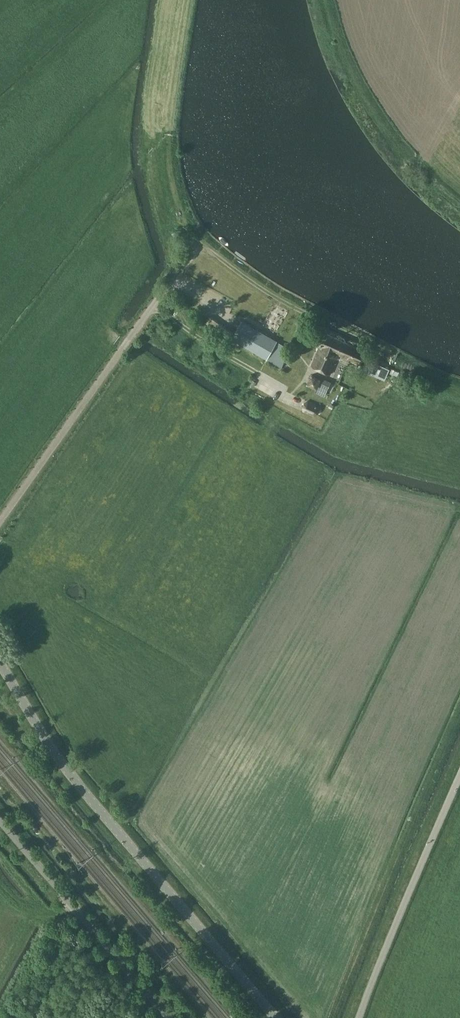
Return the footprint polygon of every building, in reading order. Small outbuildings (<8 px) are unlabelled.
[(222,324),(211,316),(206,322),(214,328),(231,339),(232,338),(235,333),(222,324)] [(242,321),(235,333),(232,338),(267,358),(277,341),(242,321)] [(338,352),(343,340),(318,330),(314,340),(322,344),(313,366),(329,372),(338,352)] [(364,349),(343,340),(338,352),(345,355),(345,356),(359,362),(364,349)] [(290,348),(278,342),(269,360),(281,366),(290,348)] [(385,379),(388,370),(389,368),(364,358),(360,368),(385,379)] [(331,382),(321,377),(312,373),(307,383),(317,388),(318,385),(327,390),(331,382)] [(313,414),(317,412),(318,409),(318,405),(308,400),(304,402),(302,406),(303,410),(313,414)]
